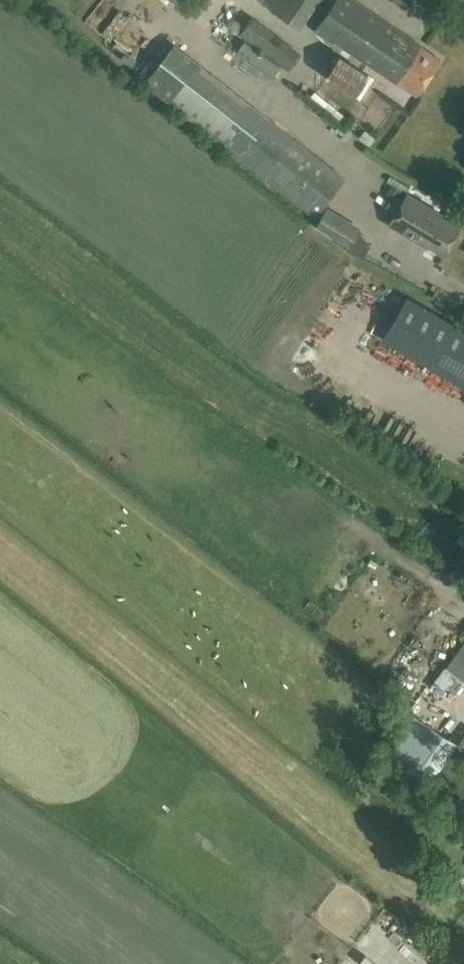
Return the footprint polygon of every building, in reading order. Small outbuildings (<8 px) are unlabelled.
[(257,5),(289,27),(308,0),(261,0),(257,5)] [(296,28),(308,33),(321,0),(308,0),(296,28)] [(355,0),(334,0),(314,30),(332,42),(333,40),(396,83),(397,81),(416,94),(440,59),(420,45),(418,48),(412,44),(415,40),(355,0)] [(411,0),(392,0),(405,9),(411,0)] [(252,16),(245,25),(231,16),(225,24),(239,34),(288,71),(302,52),(252,16)] [(279,65),(245,40),(237,51),(271,76),(279,65)] [(197,64),(174,44),(165,54),(158,48),(148,61),(155,67),(143,82),(168,102),(315,215),(345,177),(197,64)] [(339,53),(324,76),(355,97),(371,74),(339,53)] [(349,118),(315,91),(310,96),(324,107),(325,106),(333,113),(331,115),(344,125),(349,118)] [(445,254),(460,227),(441,216),(442,214),(407,193),(389,224),(421,243),(422,240),(445,254)] [(360,228),(326,207),(315,225),(348,246),(360,228)] [(406,296),(381,339),(463,386),(463,329),(406,296)] [(456,539),(463,546),(463,528),(456,539)] [(463,683),(463,641),(430,686),(450,701),(463,683)] [(414,716),(387,753),(427,783),(454,746),(414,716)] [(414,933),(404,948),(416,955),(426,940),(414,933)]
